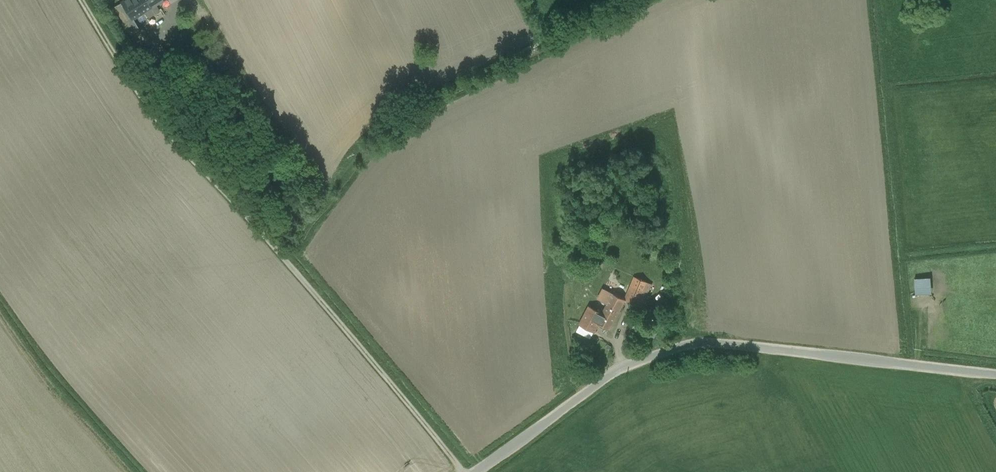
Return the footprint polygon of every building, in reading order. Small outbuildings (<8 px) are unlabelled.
[(122,3),(132,18),(133,18),(144,10),(148,16),(159,9),(155,3),(160,0),(127,0),(122,3)] [(133,18),(132,18),(122,3),(113,9),(130,35),(140,28),(133,18)] [(175,73),(175,87),(188,86),(188,73),(175,73)] [(201,121),(205,127),(222,117),(218,111),(201,121)] [(916,277),(916,293),(934,292),(933,276),(916,277)] [(642,292),(646,283),(635,278),(631,287),(642,292)] [(642,292),(637,303),(643,305),(651,285),(646,283),(642,292)] [(626,298),(637,303),(642,292),(631,287),(626,298)] [(607,303),(613,293),(604,289),(598,299),(607,303)] [(613,293),(607,303),(602,313),(590,307),(581,324),(593,331),(597,323),(610,330),(625,300),(613,293)] [(589,338),(593,331),(581,324),(577,332),(589,338)]
